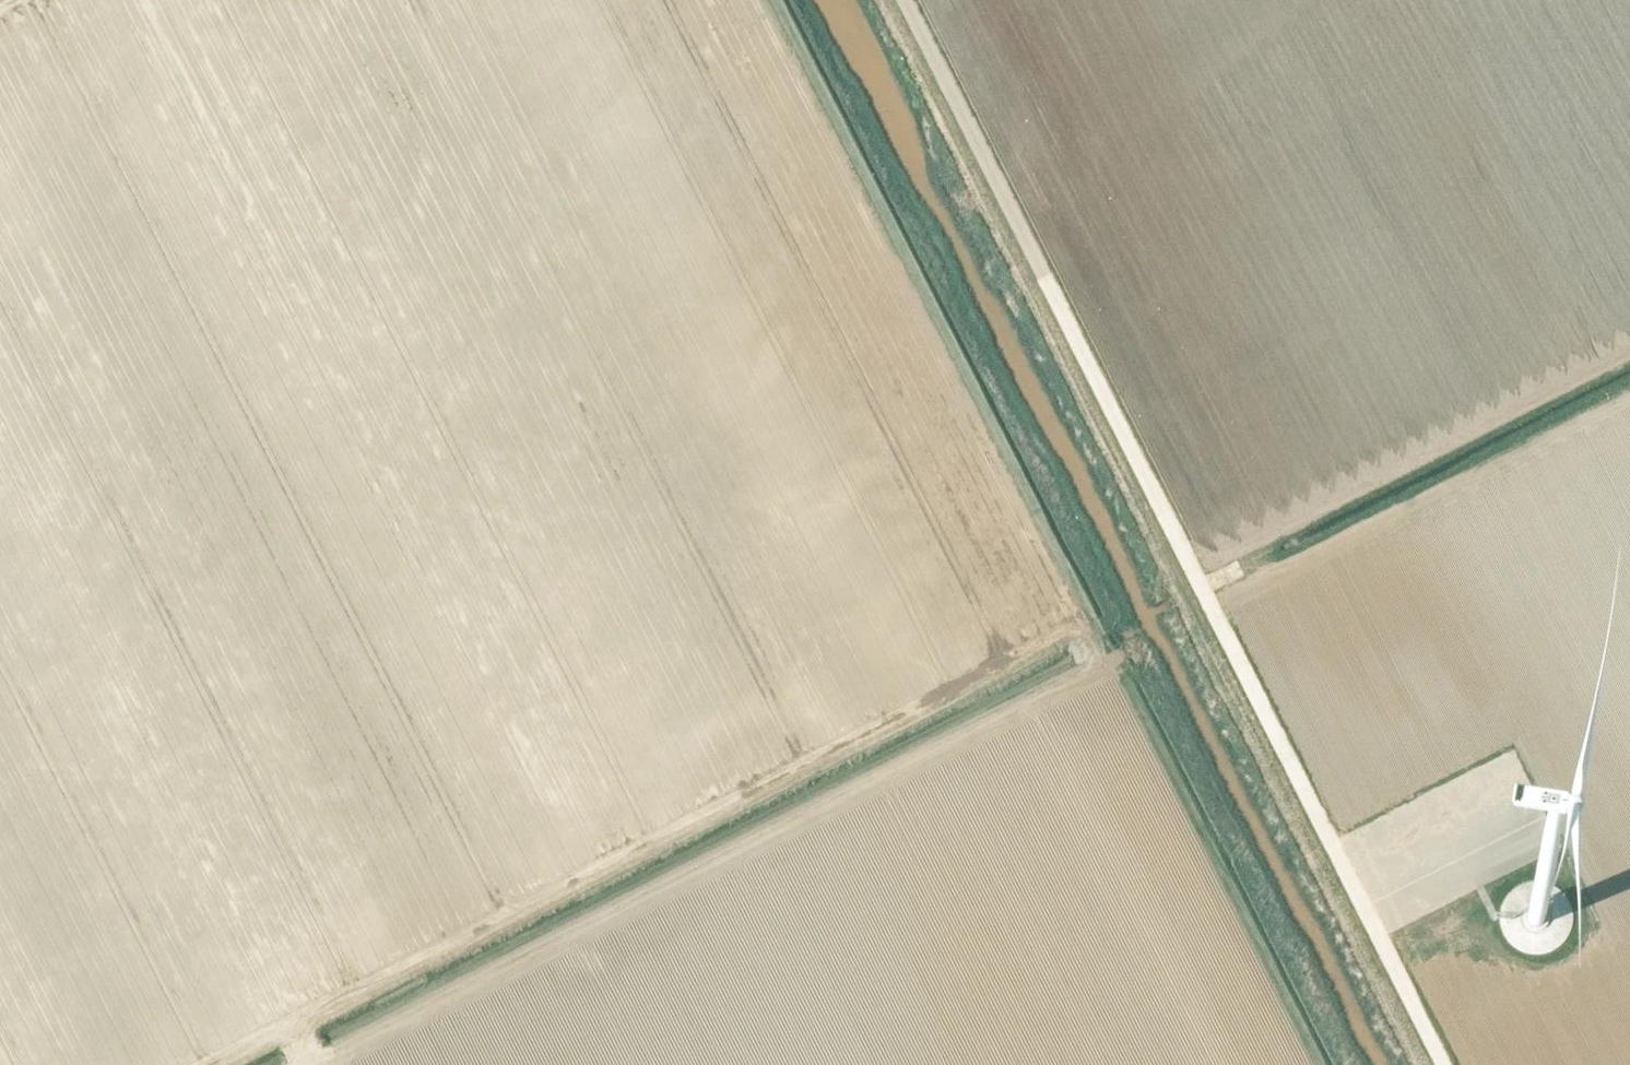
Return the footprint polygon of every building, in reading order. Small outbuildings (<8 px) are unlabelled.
[(1528,918),(1528,919),(1528,920),(1528,921),(1528,922),(1528,923),(1529,923),(1529,924),(1530,925),(1531,926),(1532,927),(1533,927),(1534,927),(1535,928),(1536,928),(1537,928),(1538,928),(1539,927),(1540,927),(1541,927),(1541,926),(1542,926),(1543,925),(1544,924),(1544,923),(1545,922),(1545,921),(1545,920),(1545,919),(1545,918),(1545,917),(1545,916),(1544,915),(1544,914),(1543,913),(1542,912),(1541,912),(1541,911),(1540,911),(1539,911),(1538,910),(1537,910),(1536,910),(1535,910),(1534,911),(1533,911),(1532,911),(1531,912),(1530,913),(1529,914),(1529,915),(1528,915),(1528,916),(1528,917),(1528,918)]
